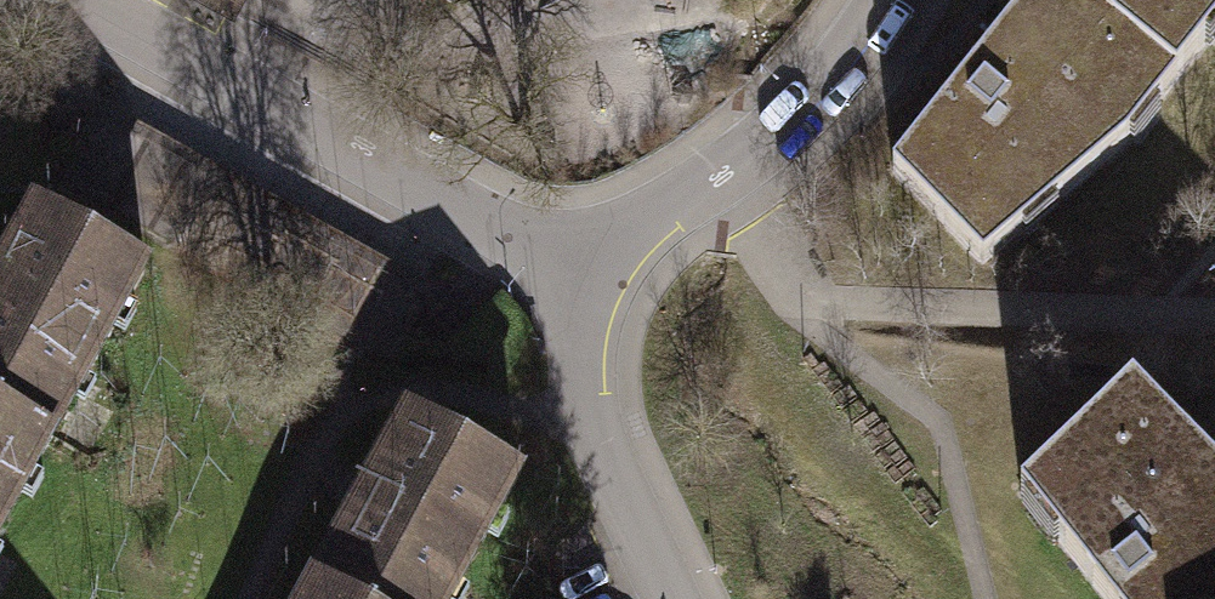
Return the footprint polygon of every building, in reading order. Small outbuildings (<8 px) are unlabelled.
[(1179,81),(1080,0),(1020,0),(1000,24),(990,38),(887,169),(980,261),(1019,230),(1010,216),(1030,190),(1056,199),(1119,147),(1179,81)] [(1179,81),(1214,35),(1214,0),(1080,0),(1179,81)] [(423,295),(100,112),(63,177),(386,360),(423,295)] [(0,269),(0,407),(54,435),(147,260),(36,201),(0,269)] [(1130,386),(1017,493),(1104,598),(1214,598),(1214,470),(1130,386)] [(54,435),(0,407),(0,536),(54,435)] [(318,577),(357,598),(441,598),(513,470),(411,413),(318,577)] [(318,577),(306,598),(357,598),(318,577)]
